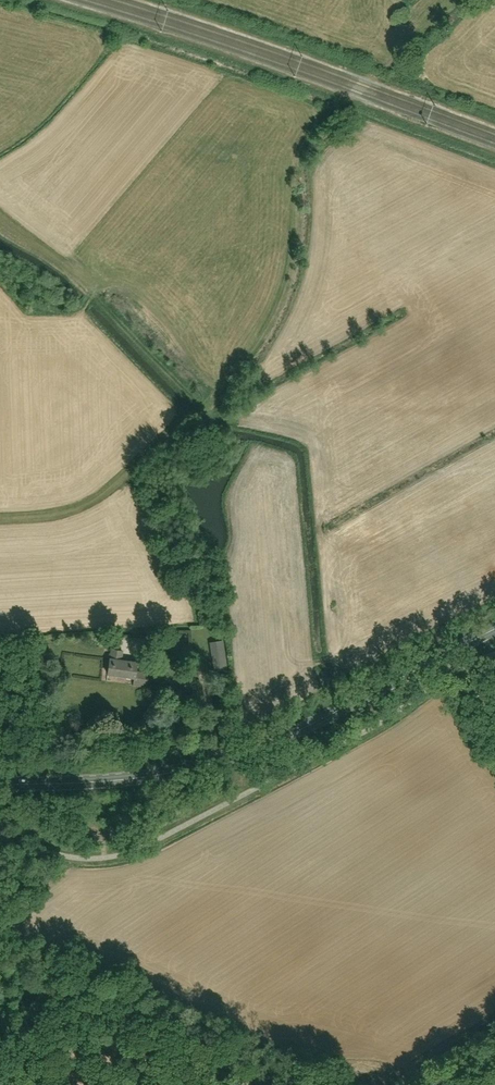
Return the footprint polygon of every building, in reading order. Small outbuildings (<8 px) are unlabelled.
[(367,62),(375,52),(369,47),(361,56),(367,62)] [(223,642),(211,644),(216,672),(228,670),(223,642)] [(122,651),(111,649),(107,675),(134,679),(134,684),(147,686),(149,673),(136,671),(137,664),(121,661),(122,651)]
